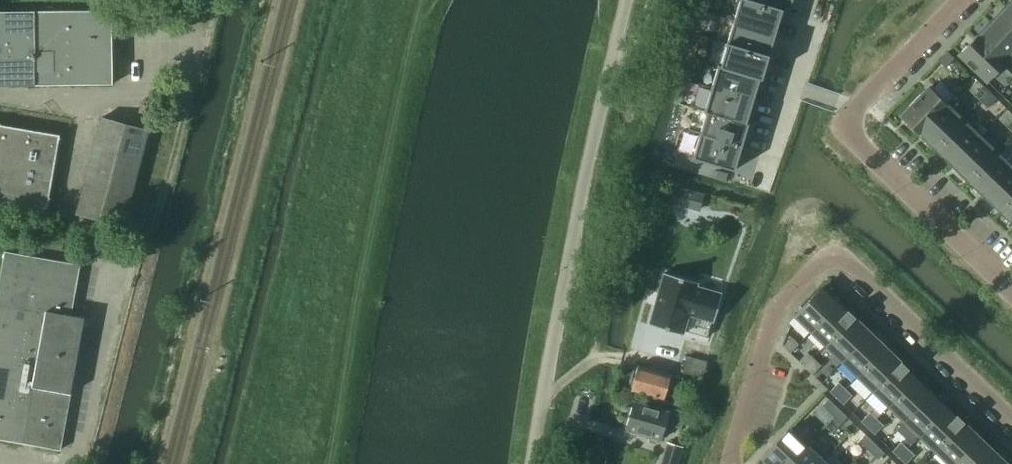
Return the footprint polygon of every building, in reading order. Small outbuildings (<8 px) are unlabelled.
[(734,20),(776,33),(776,32),(782,13),(782,11),(789,13),(789,12),(749,0),(740,0),(734,20)] [(789,12),(790,11),(793,0),(749,0),(789,12)] [(0,11),(0,85),(113,83),(112,9),(0,11)] [(1007,9),(1001,16),(998,14),(990,23),(1011,44),(1011,14),(1007,9)] [(734,20),(727,43),(769,56),(776,33),(734,20)] [(990,23),(981,31),(984,34),(977,41),(1003,66),(1011,57),(1011,44),(990,23)] [(1003,66),(977,41),(971,47),(968,45),(959,54),(988,82),(1003,66)] [(718,64),(718,65),(762,78),(768,59),(769,56),(727,43),(720,65),(718,64)] [(946,68),(955,58),(948,52),(939,61),(946,68)] [(718,65),(711,88),(753,101),(754,99),(759,81),(760,79),(762,80),(762,78),(718,65)] [(983,85),(974,95),(981,101),(990,92),(983,85)] [(711,88),(704,111),(749,124),(749,123),(747,122),(747,120),(753,101),(711,88)] [(921,132),(947,104),(930,88),(922,96),(920,95),(909,106),(911,107),(901,118),(919,134),(921,132)] [(997,99),(990,92),(981,101),(988,108),(997,99)] [(963,120),(947,104),(921,132),(925,136),(923,139),(935,150),(963,120)] [(123,227),(149,130),(154,131),(160,110),(141,105),(136,126),(102,117),(76,214),(123,227)] [(706,112),(700,134),(742,147),(749,124),(704,111),(704,112),(706,112)] [(953,163),(980,136),(963,120),(935,150),(946,161),(948,158),(953,163)] [(47,209),(60,134),(0,124),(0,201),(47,209)] [(700,134),(693,158),(735,171),(742,147),(700,134)] [(967,181),(996,151),(980,136),(953,163),(958,168),(956,170),(967,181)] [(1011,168),(1011,167),(996,151),(967,181),(979,192),(981,190),(986,195),(1011,168)] [(986,195),(991,200),(989,202),(1000,213),(1011,201),(1011,168),(986,195)] [(704,196),(677,189),(673,202),(700,210),(704,196)] [(1000,213),(1011,224),(1011,201),(1000,213)] [(60,449),(71,388),(84,317),(72,314),(81,264),(6,251),(0,287),(0,438),(60,449)] [(650,325),(683,334),(689,315),(714,322),(722,294),(697,287),(698,283),(664,273),(650,325)] [(811,331),(838,303),(822,287),(795,316),(811,331)] [(854,318),(855,318),(848,310),(847,311),(838,303),(811,331),(827,346),(854,318)] [(870,333),(855,318),(854,318),(827,346),(842,361),(870,333)] [(858,376),(885,348),(870,333),(842,361),(858,376)] [(792,338),(783,347),(790,353),(799,344),(792,338)] [(710,349),(691,344),(683,373),(701,378),(710,349)] [(901,363),(900,363),(885,348),(858,376),(874,391),(901,363)] [(806,369),(814,359),(808,353),(799,362),(806,369)] [(821,366),(814,359),(806,369),(812,375),(821,366)] [(889,406),(916,378),(908,370),(909,369),(901,362),(900,363),(901,363),(874,391),(889,406)] [(631,379),(629,385),(632,388),(631,391),(650,397),(649,401),(660,404),(661,400),(664,400),(669,384),(680,387),(682,379),(638,366),(635,377),(631,379)] [(905,421),(932,393),(916,378),(889,406),(905,421)] [(837,398),(846,389),(839,383),(830,392),(837,398)] [(852,396),(846,389),(837,398),(843,405),(852,396)] [(920,436),(948,408),(932,393),(905,421),(920,436)] [(840,410),(829,399),(822,406),(834,417),(837,414),(840,410)] [(661,441),(669,413),(634,403),(626,431),(661,441)] [(963,423),(964,423),(964,422),(957,415),(956,416),(948,408),(920,436),(936,451),(963,423)] [(848,417),(840,410),(837,414),(834,417),(841,424),(848,417)] [(868,428),(877,419),(870,413),(861,422),(868,428)] [(884,426),(877,419),(868,428),(875,435),(884,426)] [(964,423),(963,423),(936,451),(949,463),(954,463),(979,438),(964,423)] [(807,445),(806,445),(790,429),(762,458),(768,463),(789,463),(807,445)] [(870,445),(873,442),(866,435),(859,441),(867,448),(870,445)] [(823,461),(824,462),(830,455),(813,438),(806,445),(807,445),(789,463),(820,463),(823,461)] [(994,453),(979,438),(954,463),(984,463),(994,453)] [(885,453),(873,442),(870,445),(867,448),(878,460),(885,453)] [(666,443),(663,455),(681,461),(684,448),(666,443)] [(899,458),(908,449),(901,443),(892,452),(899,458)] [(908,449),(899,458),(905,463),(907,463),(915,456),(908,449)] [(994,453),(984,463),(1006,463),(994,453)]
